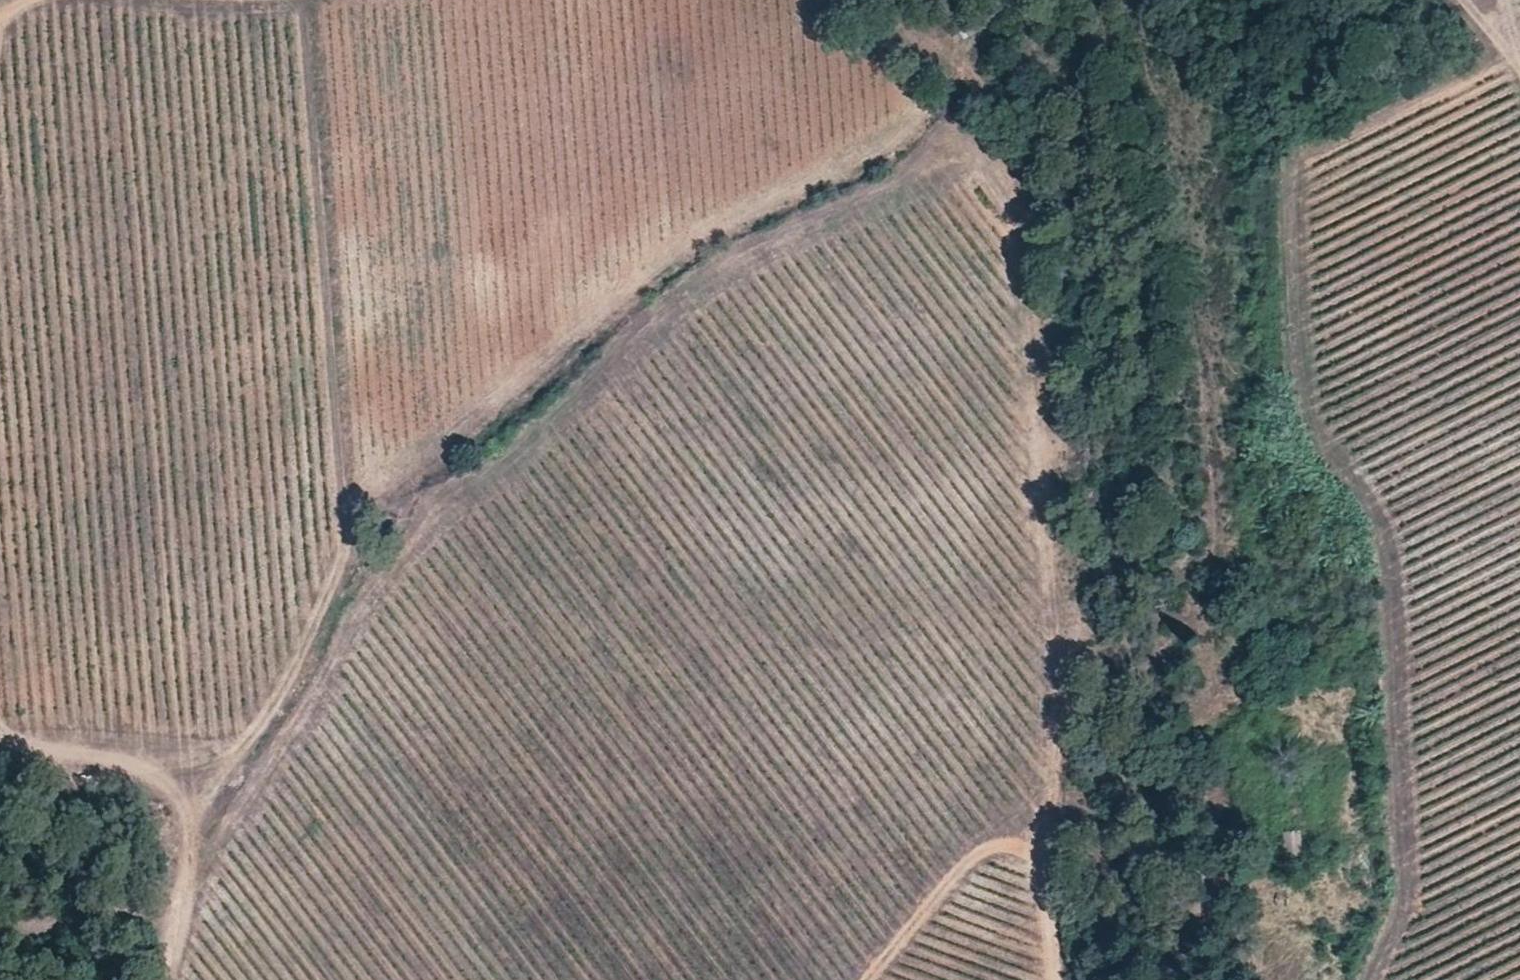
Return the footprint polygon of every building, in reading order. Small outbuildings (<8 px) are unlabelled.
[(1295,825),(1280,826),(1288,863),(1303,859),(1295,825)]
